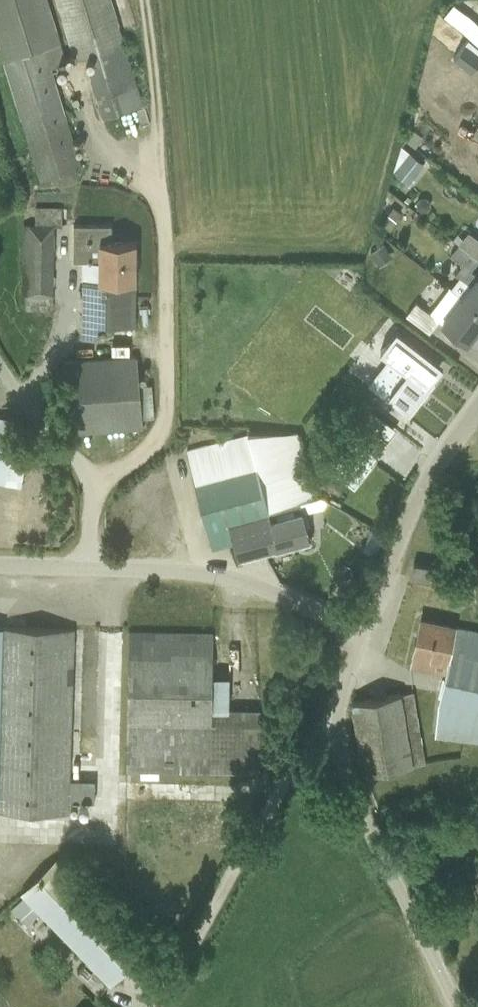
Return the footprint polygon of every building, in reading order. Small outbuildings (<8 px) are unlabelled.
[(38,181),(80,168),(50,68),(65,63),(46,0),(0,0),(0,57),(38,181)] [(110,0),(55,0),(74,61),(84,58),(102,117),(143,105),(110,0)] [(409,153),(394,173),(408,184),(423,164),(409,153)] [(393,206),(380,223),(388,229),(401,212),(393,206)] [(23,230),(22,295),(53,296),(54,226),(61,226),(61,208),(34,207),(34,225),(27,225),(27,230),(23,230)] [(73,225),(72,261),(82,261),(98,261),(98,242),(110,242),(110,225),(73,225)] [(477,260),(477,240),(467,232),(462,239),(456,234),(451,240),(477,260)] [(450,288),(477,311),(477,276),(471,270),(477,261),(477,260),(451,240),(444,250),(461,264),(453,274),(458,277),(450,288)] [(81,339),(98,339),(98,326),(135,326),(136,242),(110,242),(98,242),(98,261),(82,261),(81,339)] [(382,244),(368,253),(378,267),(392,257),(382,244)] [(477,327),(477,311),(450,288),(449,287),(429,313),(415,302),(405,315),(428,333),(438,321),(440,322),(439,323),(465,343),(477,327)] [(436,361),(395,330),(378,351),(387,358),(367,384),(408,417),(435,383),(432,380),(442,366),(436,361)] [(136,356),(62,362),(68,433),(141,427),(136,356)] [(351,485),(396,430),(373,412),(328,467),(351,485)] [(4,483),(4,485),(19,488),(27,445),(10,442),(13,419),(0,417),(0,482),(4,483)] [(247,435),(185,451),(211,549),(234,543),(239,559),(264,551),(256,521),(267,518),(265,512),(316,497),(299,432),(247,435)] [(256,521),(264,551),(309,540),(305,526),(308,525),(305,514),(320,508),(324,501),(316,497),(265,512),(267,518),(256,521)] [(435,738),(477,742),(477,631),(456,626),(455,627),(420,619),(412,654),(413,654),(410,667),(443,674),(438,701),(435,738)] [(68,813),(73,649),(73,629),(0,627),(0,811),(68,813)] [(128,631),(128,656),(125,770),(258,772),(259,710),(211,708),(212,632),(128,631)] [(424,763),(412,692),(351,702),(363,773),(424,763)] [(21,894),(23,896),(10,908),(26,924),(39,912),(95,971),(109,985),(144,951),(130,937),(56,861),(21,894)] [(52,981),(48,984),(48,990),(52,993),(57,993),(61,990),(61,984),(57,981),(52,981)]
